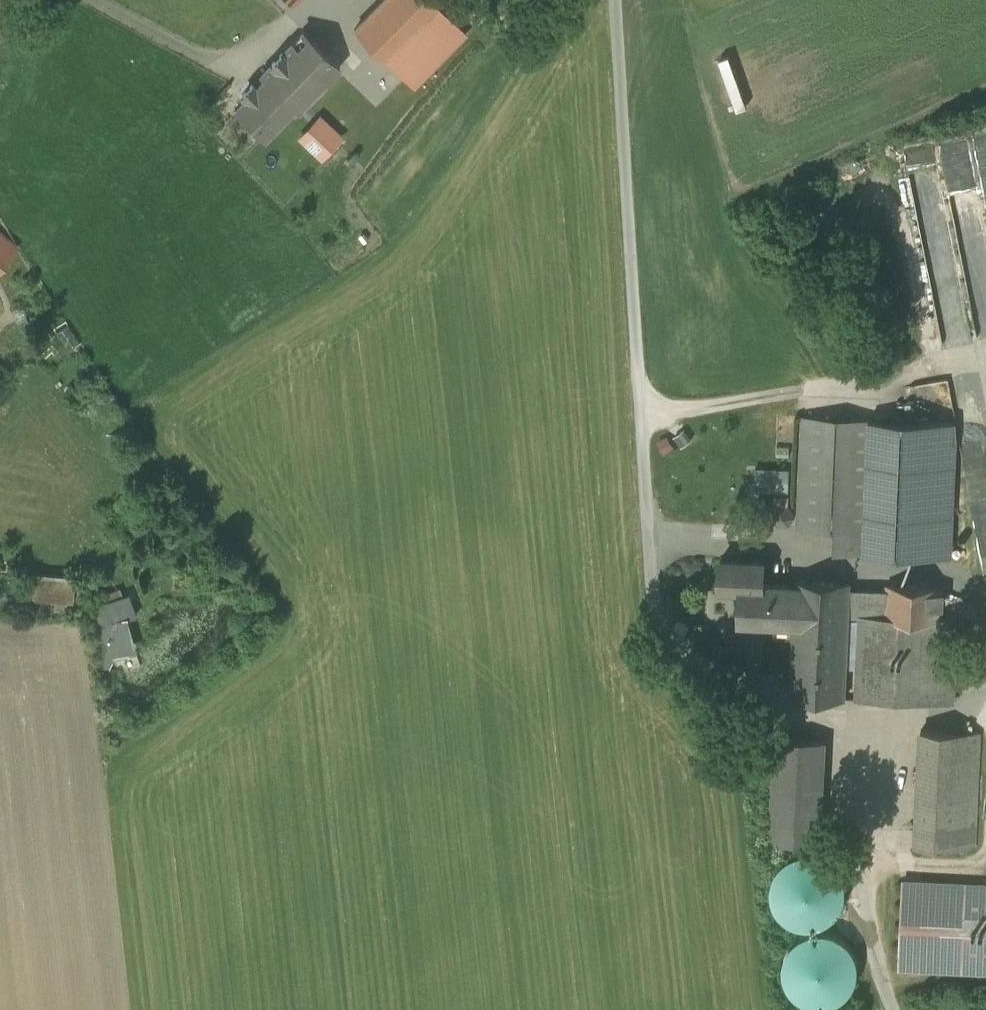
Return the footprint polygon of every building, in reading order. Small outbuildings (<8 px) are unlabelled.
[(354,30),(413,87),(466,33),(432,0),(383,0),(354,30)] [(302,33),(262,74),(261,75),(293,106),(298,110),(299,109),(298,109),(338,68),(339,68),(340,67),(303,31),(302,32),(302,33)] [(293,106),(265,79),(235,109),(263,137),(293,106)] [(340,136),(319,117),(308,128),(329,148),(340,136)] [(944,344),(985,336),(985,205),(958,211),(957,202),(941,205),(939,195),(916,199),(944,344)] [(0,235),(0,263),(14,246),(0,235)] [(879,419),(802,416),(798,528),(834,529),(833,551),(873,553),(874,526),(886,526),(886,508),(875,508),(877,461),(883,461),(884,436),(878,435),(879,419)] [(954,423),(879,419),(878,435),(884,436),(883,461),(877,461),(875,508),(886,508),(886,526),(874,526),(873,553),(949,556),(954,423)] [(231,556),(225,553),(219,563),(225,566),(231,556)] [(763,561),(721,559),(719,588),(741,589),(740,622),(776,624),(775,634),(793,635),(795,584),(763,583),(763,561)] [(72,579),(29,576),(28,598),(72,599),(72,579)] [(850,583),(795,581),(793,635),(791,693),(790,693),(790,696),(845,698),(845,696),(845,695),(848,616),(850,589),(850,583)] [(941,587),(887,585),(887,590),(850,589),(848,616),(860,617),(856,699),(953,703),(957,620),(940,619),(941,587)] [(964,611),(964,607),(963,603),(961,599),(957,597),(953,596),(949,597),(945,599),(943,603),(942,607),(943,611),(946,615),(949,617),(953,618),(958,617),(961,615),(964,611)] [(124,619),(103,624),(109,651),(124,649),(122,640),(129,638),(124,619)] [(979,734),(921,731),(915,845),(973,848),(979,734)] [(824,741),(776,739),(771,841),(819,843),(824,741)] [(836,921),(830,856),(765,862),(771,927),(836,921)] [(903,887),(900,969),(985,973),(985,890),(903,887)] [(823,924),(783,948),(788,958),(771,968),(796,1009),(808,1009),(857,981),(823,924)]
